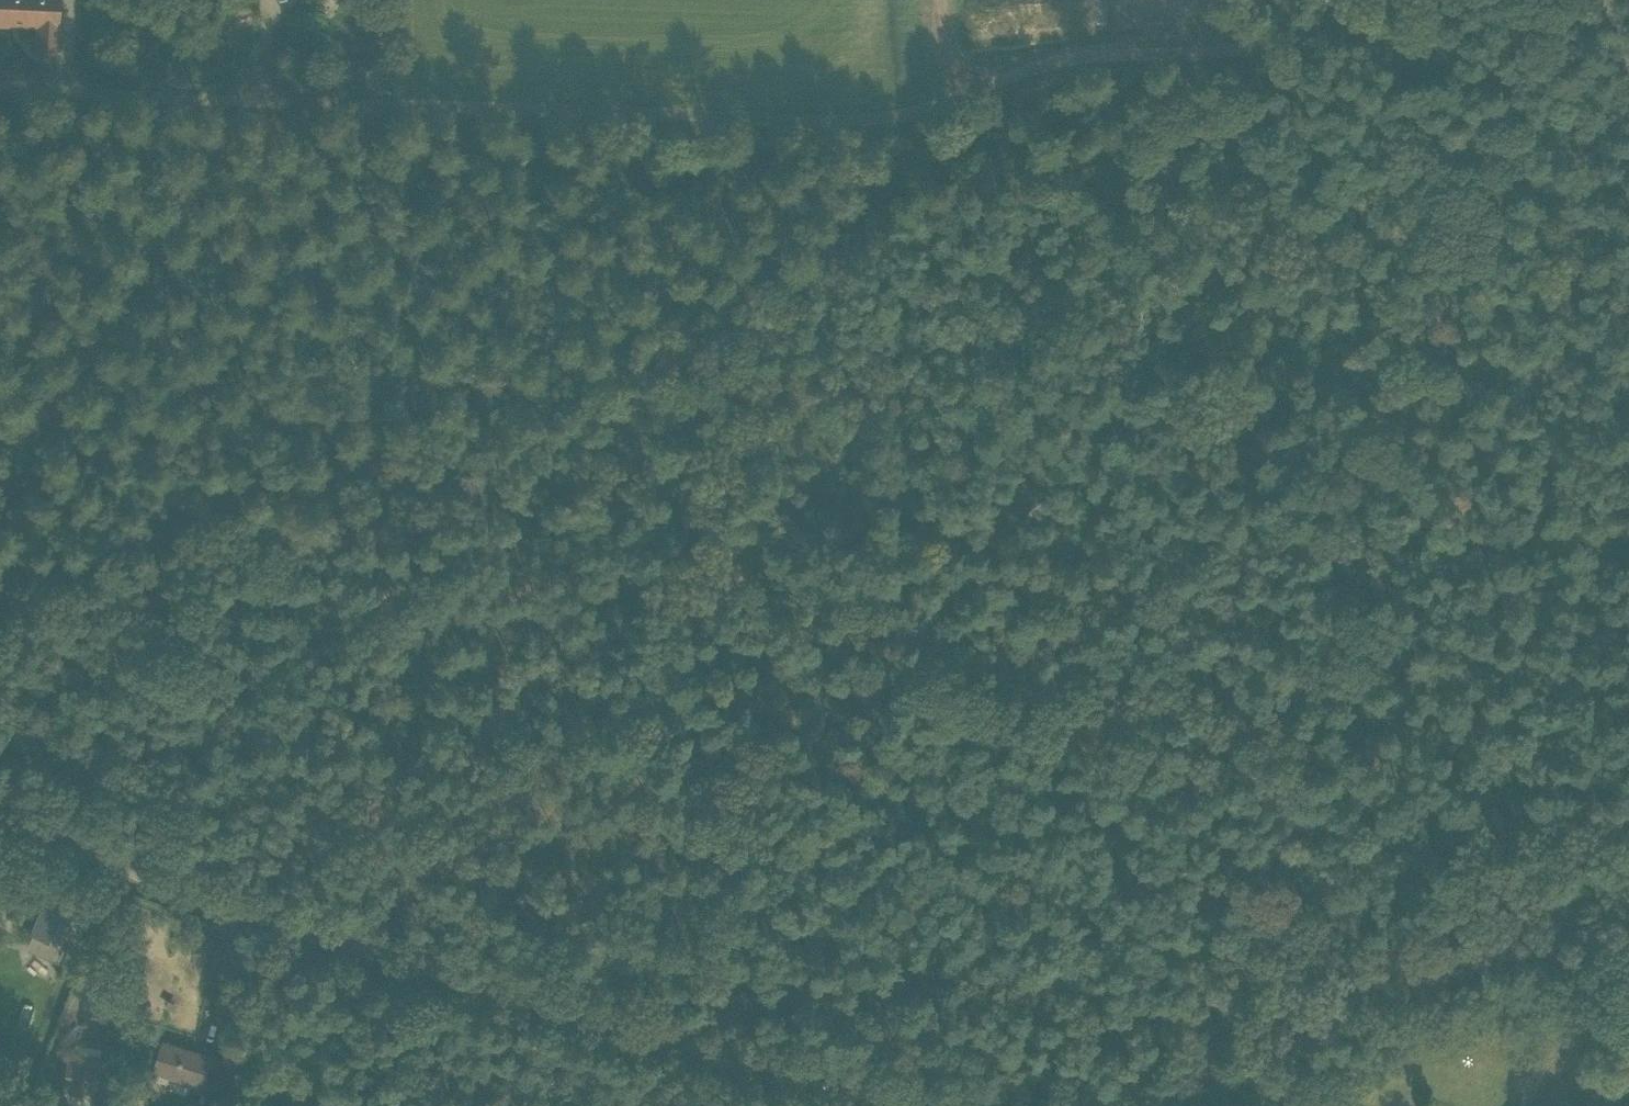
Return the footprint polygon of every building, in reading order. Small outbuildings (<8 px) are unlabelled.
[(56,49),(58,0),(0,0),(0,24),(37,26),(36,49),(56,49)] [(25,949),(55,961),(62,947),(65,948),(82,910),(45,894),(30,932),(32,933),(25,949)] [(203,1086),(216,1090),(224,1063),(211,1059),(212,1056),(161,1040),(151,1073),(156,1074),(155,1080),(166,1084),(167,1078),(202,1089),(203,1086)] [(98,1097),(103,1056),(100,1055),(101,1048),(70,1044),(69,1051),(66,1050),(61,1093),(65,1093),(63,1105),(94,1105),(95,1097),(98,1097)] [(143,1087),(128,1087),(128,1105),(143,1105),(143,1087)]
